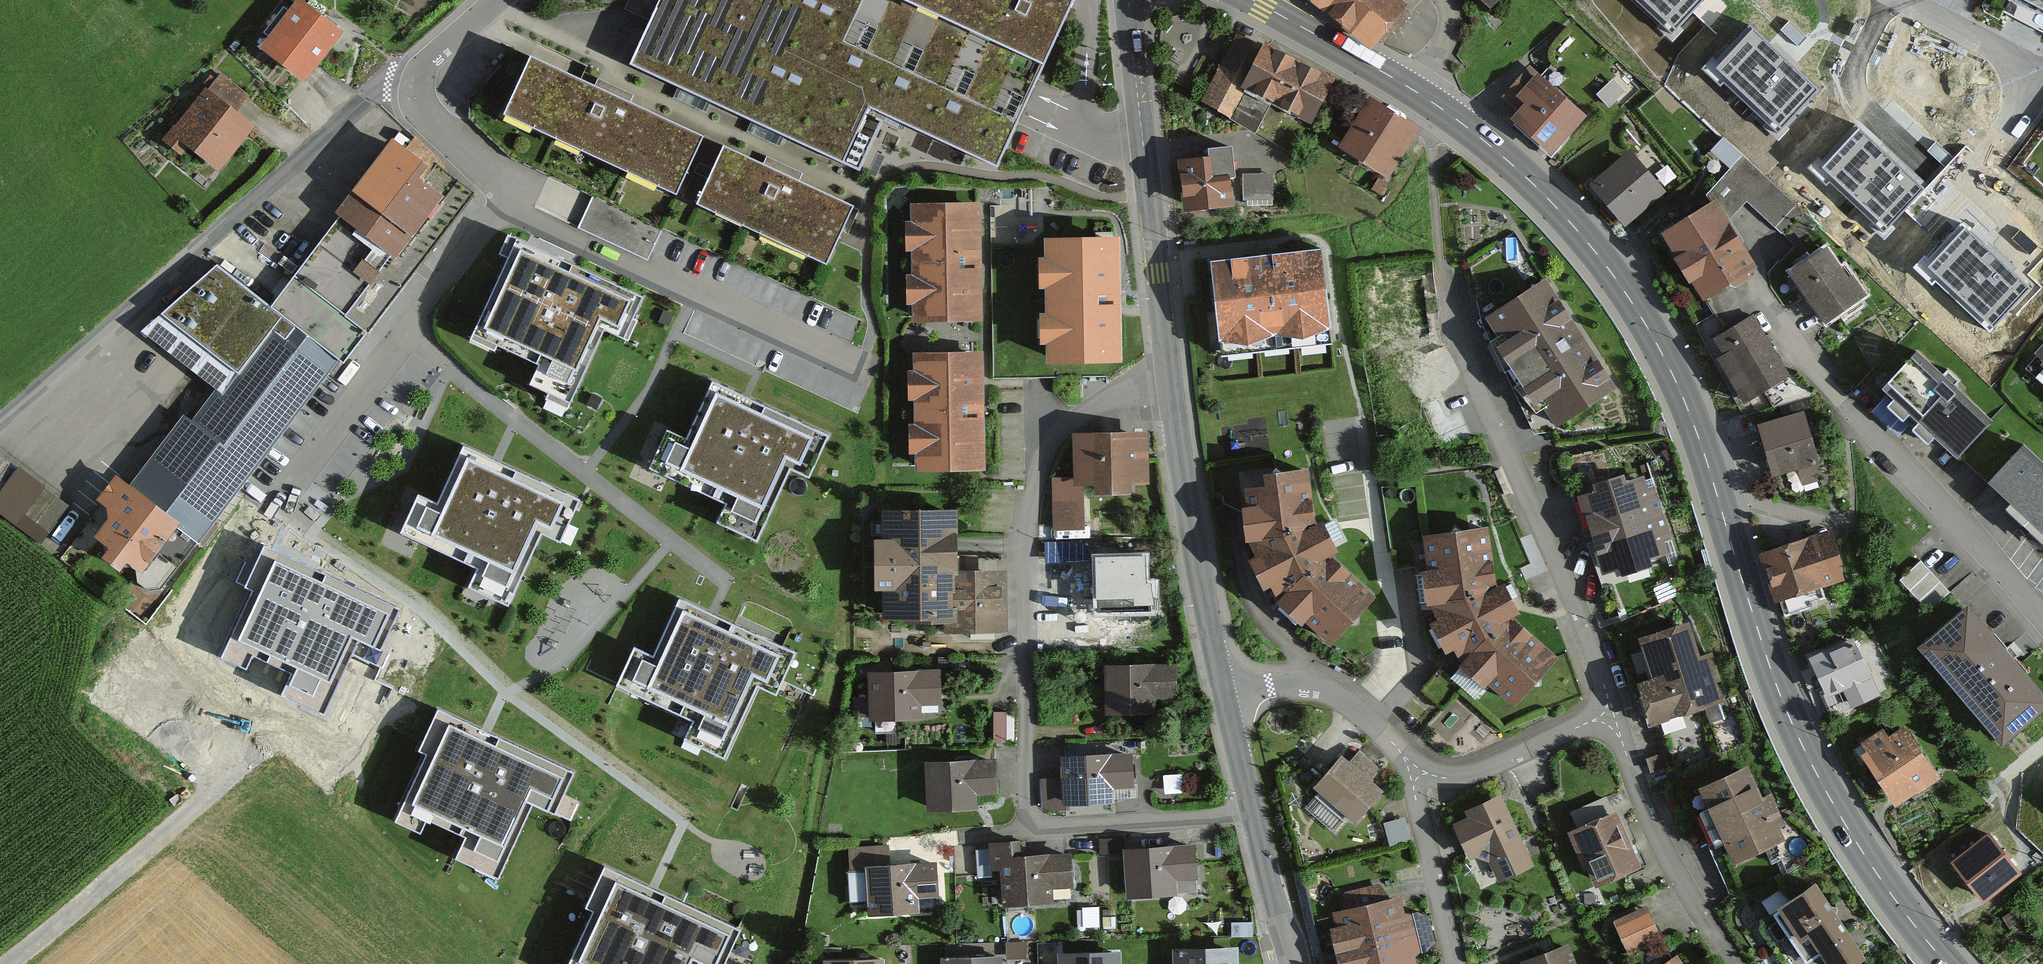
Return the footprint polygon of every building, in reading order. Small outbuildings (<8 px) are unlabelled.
[(630,67),(858,171),(882,113),(996,169),(1006,149),(1019,124),(1029,103),(1076,0),(662,0),(630,67)] [(1400,0),(1328,0),(1384,44),(1412,10),(1400,0)] [(1496,13),(1509,0),(1483,0),(1496,13)] [(1671,25),(1696,0),(1645,0),(1671,25)] [(344,45),(303,13),(272,52),(313,83),(344,45)] [(1814,89),(1752,32),(1719,68),(1781,125),(1814,89)] [(1351,89),(1244,34),(1206,107),(1286,148),(1303,115),(1331,129),(1351,89)] [(596,97),(535,69),(511,121),(681,199),(705,147),(596,97)] [(1590,126),(1532,74),(1511,97),(1531,114),(1523,122),(1561,157),(1590,126)] [(1628,94),(1618,85),(1603,101),(1614,110),(1628,94)] [(261,129),(217,90),(175,136),(219,176),(261,129)] [(1420,132),(1369,100),(1337,152),(1388,183),(1420,132)] [(1920,189),(1859,132),(1825,168),(1886,225),(1920,189)] [(270,311),(338,363),(342,365),(467,199),(398,148),(270,311)] [(1213,162),(1186,165),(1191,219),(1277,212),(1275,182),(1255,183),(1252,152),(1213,155),(1213,162)] [(770,171),(730,153),(705,209),(830,264),(855,208),(770,171)] [(1635,157),(1600,185),(1630,221),(1665,193),(1635,157)] [(578,229),(649,262),(664,230),(593,196),(578,229)] [(990,207),(922,208),(924,322),(991,321),(990,207)] [(1724,208),(1678,237),(1715,298),(1762,269),(1724,208)] [(2027,288),(1965,230),(1931,266),(1993,325),(2027,288)] [(1045,240),(1047,366),(1122,365),(1120,239),(1045,240)] [(543,263),(518,252),(480,339),(544,368),(534,390),(567,405),(601,329),(622,338),(637,305),(543,263)] [(1836,253),(1797,275),(1826,325),(1865,303),(1836,253)] [(1318,256),(1214,265),(1221,350),(1326,341),(1318,256)] [(240,491),(338,363),(270,311),(217,268),(142,335),(216,393),(192,424),(184,418),(128,491),(199,548),(240,491)] [(1556,282),(1497,319),(1565,428),(1624,391),(1556,282)] [(1755,323),(1717,344),(1750,404),(1788,383),(1755,323)] [(992,353),(925,354),(927,470),(995,469),(992,353)] [(1917,354),(1879,395),(1957,466),(1995,425),(1917,354)] [(743,405),(724,397),(700,450),(681,441),(670,466),(743,499),(731,526),(756,537),(791,461),(808,469),(820,441),(743,405)] [(1800,420),(1763,430),(1776,475),(1790,471),(1794,486),(1817,480),(1800,420)] [(1155,432),(1088,434),(1090,481),(1056,482),(1057,525),(1089,524),(1088,490),(1157,488),(1155,432)] [(2037,448),(2001,483),(2042,525),(2042,455),(2037,448)] [(0,456),(0,510),(45,542),(70,507),(0,456)] [(493,470),(478,463),(454,516),(435,507),(424,532),(498,566),(486,592),(511,603),(545,527),(562,535),(574,507),(493,470)] [(199,548),(128,491),(116,480),(97,505),(106,512),(108,525),(94,544),(109,557),(102,566),(120,580),(127,571),(159,594),(199,548)] [(1269,482),(1245,501),(1255,557),(1283,607),(1333,653),(1374,609),(1334,569),(1314,531),(1305,480),(1269,482)] [(1642,483),(1586,502),(1598,539),(1654,520),(1642,483)] [(885,625),(951,626),(952,578),(953,518),(887,517),(886,548),(885,597),(885,625)] [(1654,520),(1598,539),(1610,575),(1666,557),(1654,520)] [(1832,534),(1773,552),(1787,597),(1846,579),(1832,534)] [(1451,539),(1427,559),(1438,614),(1465,665),(1516,710),(1556,666),(1516,627),(1496,588),(1487,538),(1451,539)] [(312,568),(264,547),(245,588),(252,591),(222,658),(247,670),(253,656),(295,675),(284,698),(327,717),(361,643),(381,652),(401,609),(312,568)] [(1092,549),(1050,550),(1051,566),(1092,564),(1092,549)] [(1903,575),(1930,606),(1950,589),(1923,558),(1903,575)] [(1156,559),(1107,560),(1108,607),(1157,607),(1156,559)] [(1002,579),(952,578),(951,626),(951,636),(1001,637),(1002,579)] [(1918,654),(2002,753),(2042,719),(2042,697),(1969,611),(1918,654)] [(704,620),(688,612),(664,665),(645,657),(634,681),(708,715),(696,741),(721,753),(755,677),(772,684),(785,656),(704,620)] [(1689,626),(1637,644),(1651,685),(1635,690),(1649,731),(1724,706),(1717,685),(1722,683),(1713,655),(1700,659),(1689,626)] [(1856,645),(1821,661),(1846,718),(1882,702),(1856,645)] [(1187,665),(1120,666),(1120,714),(1187,714),(1187,665)] [(949,672),(875,672),(875,718),(926,718),(926,704),(950,704),(949,672)] [(486,730),(438,707),(418,750),(427,754),(396,822),(422,834),(428,821),(466,838),(456,860),(499,880),(534,805),(554,814),(575,770),(486,730)] [(1888,731),(1860,749),(1898,808),(1943,779),(1912,731),(1895,742),(1888,731)] [(1077,776),(1045,778),(1048,810),(1146,802),(1143,754),(1075,759),(1077,776)] [(1392,791),(1353,757),(1321,793),(1360,827),(1392,791)] [(1004,760),(935,760),(935,810),(987,810),(987,792),(1004,792),(1004,760)] [(1759,766),(1710,787),(1743,861),(1791,841),(1759,766)] [(1607,799),(1570,815),(1577,832),(1567,836),(1583,875),(1587,873),(1596,894),(1642,874),(1617,815),(1614,816),(1607,799)] [(1537,870),(1507,802),(1459,823),(1473,855),(1492,847),(1499,863),(1508,883),(1513,881),(1537,870)] [(1992,831),(1957,857),(1991,901),(2025,875),(1992,831)] [(1031,844),(997,846),(999,875),(1014,874),(1016,905),(1062,902),(1060,883),(1084,882),(1083,853),(1031,856),(1031,844)] [(1208,844),(1131,849),(1134,900),(1185,897),(1184,876),(1210,875),(1208,844)] [(889,847),(848,849),(850,873),(864,872),(867,922),(920,918),(919,903),(939,901),(937,866),(890,869),(889,847)] [(605,867),(586,908),(593,912),(569,963),(699,963),(699,962),(703,963),(725,963),(741,930),(652,889),(605,867)] [(1772,916),(1805,963),(1815,963),(1819,961),(1822,963),(1867,963),(1815,887),(1772,916)] [(1400,899),(1333,916),(1336,931),(1329,933),(1335,955),(1418,936),(1433,932),(1428,913),(1413,917),(1405,919),(1400,899)] [(1651,912),(1620,925),(1635,959),(1666,946),(1651,912)] [(1335,955),(1337,963),(1415,963),(1414,957),(1423,954),(1437,951),(1433,932),(1418,936),(1335,955)] [(1529,963),(1581,963),(1573,946),(1529,963)] [(1188,955),(1188,963),(1245,963),(1244,952),(1188,955)] [(950,957),(950,963),(1008,963),(1008,953),(950,957)] [(1070,957),(1071,963),(1128,963),(1128,955),(1070,957)] [(1676,963),(1694,963),(1689,956),(1676,963)]
